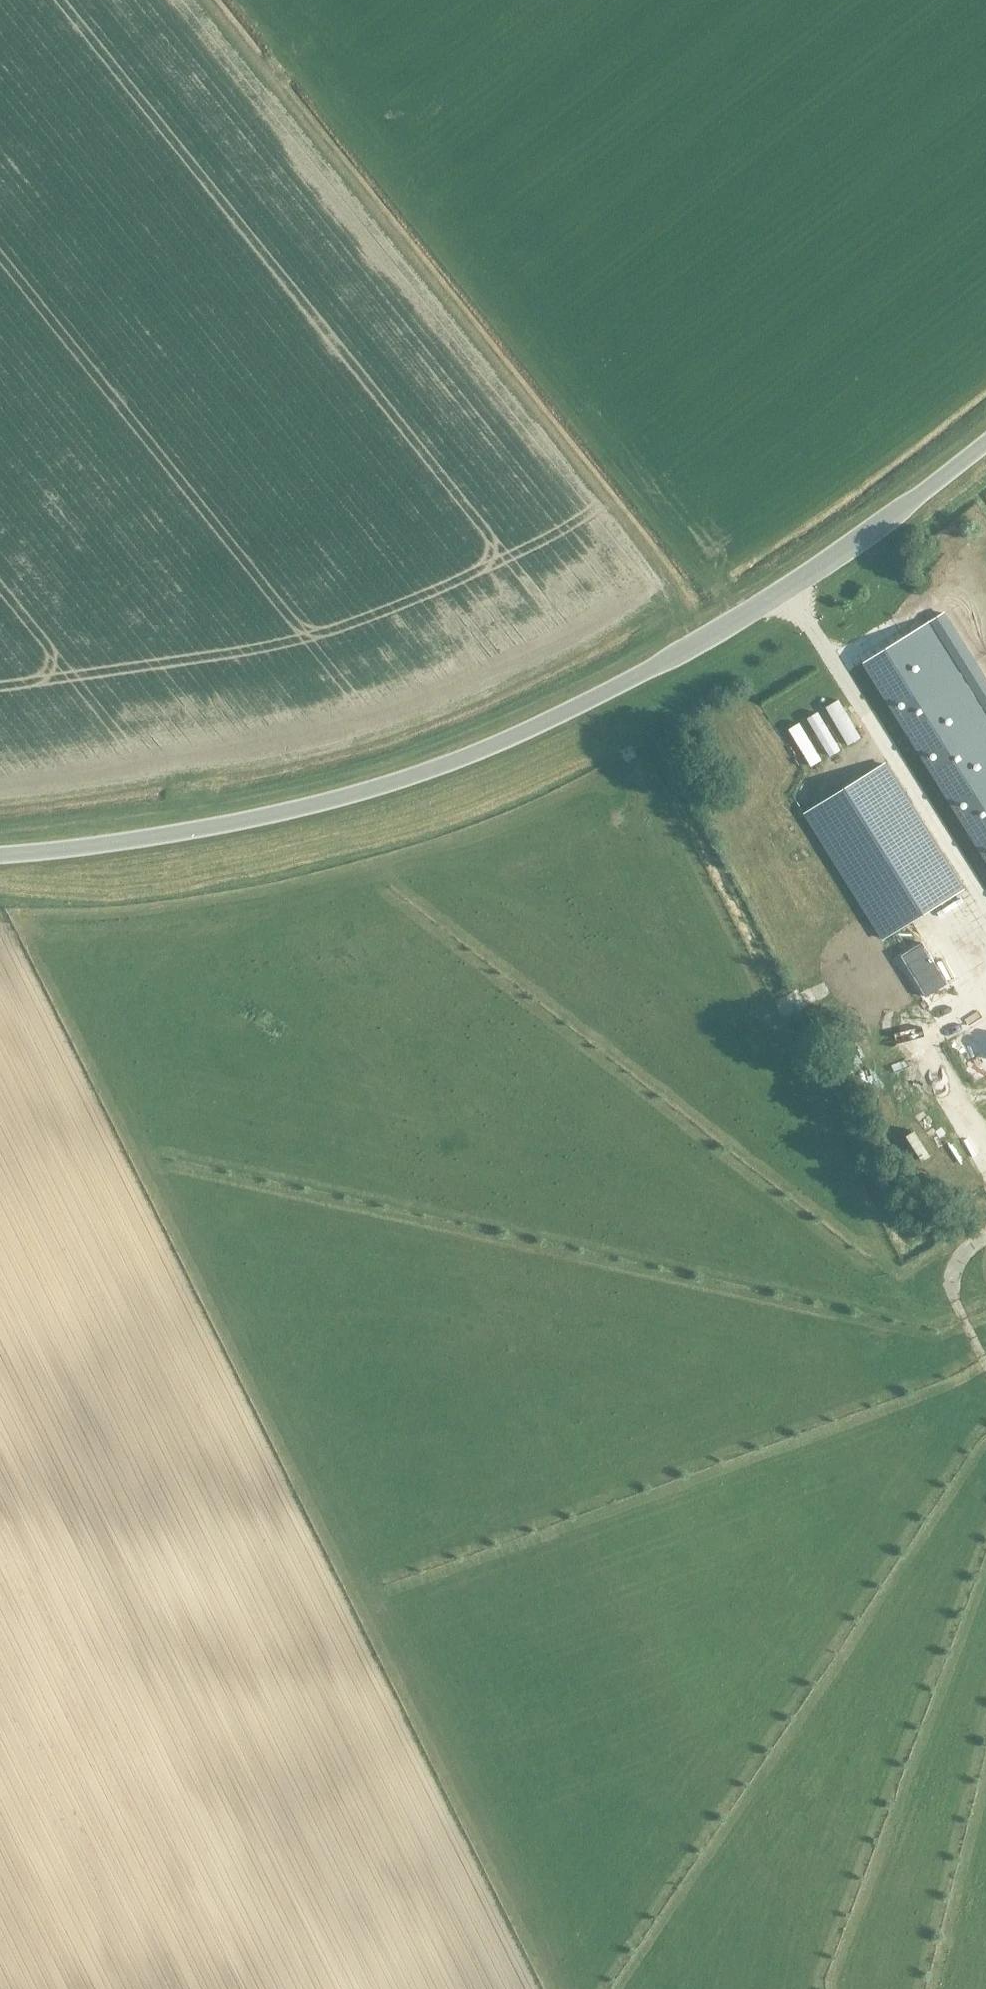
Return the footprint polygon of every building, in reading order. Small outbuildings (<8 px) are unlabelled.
[(864,662),(985,859),(985,717),(927,622),(864,662)] [(805,815),(882,939),(963,889),(886,764),(805,815)] [(924,941),(903,954),(928,995),(949,982),(924,941)]
